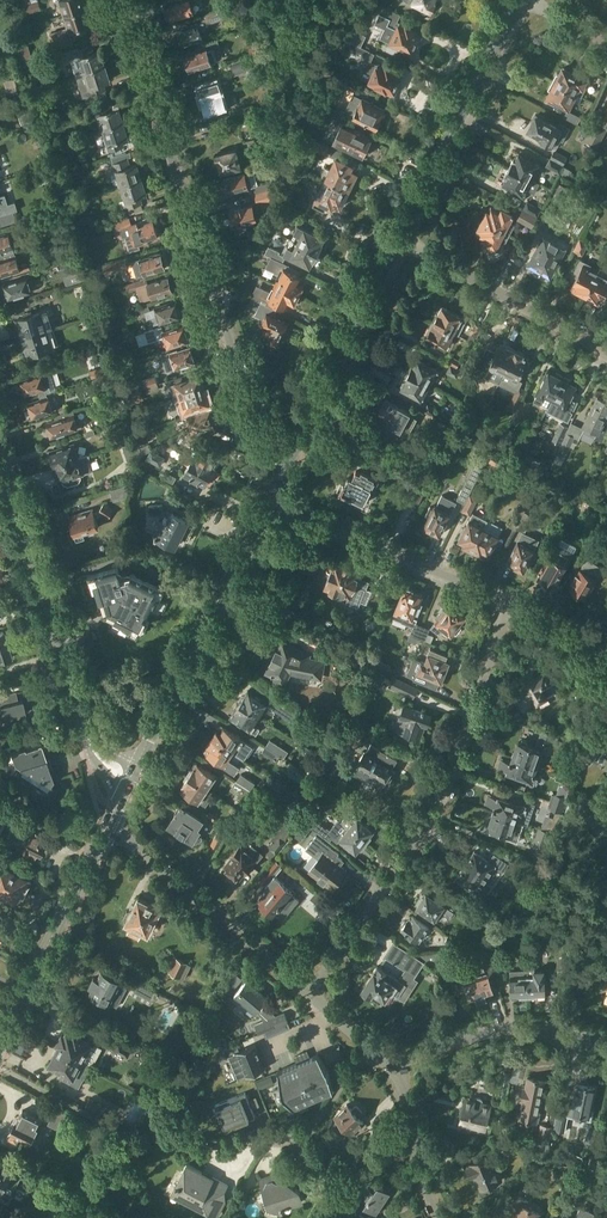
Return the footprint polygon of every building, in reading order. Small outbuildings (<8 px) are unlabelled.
[(41,9),(38,0),(22,0),(24,6),(26,5),(29,13),(41,9)] [(59,6),(61,6),(63,14),(86,7),(83,0),(57,0),(59,6)] [(168,4),(173,19),(194,12),(190,0),(182,0),(168,4)] [(407,0),(410,2),(421,7),(421,9),(422,11),(423,12),(425,12),(427,12),(428,11),(430,12),(431,10),(434,9),(435,6),(434,4),(436,0),(406,0),(407,0)] [(203,38),(200,31),(209,28),(211,23),(237,15),(234,6),(200,16),(202,22),(198,24),(173,32),(177,44),(182,43),(182,45),(203,38)] [(381,38),(400,47),(403,45),(415,51),(415,49),(417,48),(421,39),(421,38),(422,35),(415,32),(416,30),(406,26),(405,27),(397,23),(401,14),(389,9),(384,6),(380,14),(380,13),(375,23),(385,28),(381,38)] [(63,14),(67,27),(49,33),(54,49),(74,43),(71,35),(80,32),(79,26),(91,22),(86,7),(63,14)] [(186,63),(187,67),(190,68),(190,70),(216,62),(215,60),(218,59),(218,61),(224,58),(220,46),(218,39),(205,43),(206,47),(185,54),(187,61),(186,63)] [(351,51),(367,58),(362,68),(372,73),(369,81),(370,81),(369,83),(392,93),(400,75),(394,73),(395,71),(385,67),(385,68),(369,60),(373,52),(345,39),(341,46),(343,47),(344,50),(347,49),(348,49),(349,52),(351,51)] [(253,47),(253,48),(250,49),(251,54),(261,51),(259,45),(253,47)] [(78,47),(62,53),(65,63),(71,61),(73,66),(76,74),(84,71),(105,65),(100,50),(93,52),(91,46),(79,49),(78,47)] [(253,55),(231,63),(235,75),(257,67),(253,55)] [(84,71),(76,74),(83,96),(85,95),(87,102),(107,96),(105,89),(103,82),(110,80),(105,65),(84,71)] [(555,82),(578,94),(581,96),(589,81),(563,67),(555,82)] [(194,92),(195,93),(196,94),(197,94),(199,100),(225,92),(220,76),(193,85),(193,86),(193,87),(192,88),(193,89),(193,90),(193,91),(194,92)] [(547,97),(570,109),(578,94),(555,82),(547,97)] [(201,114),(202,115),(203,116),(204,116),(230,108),(225,92),(199,100),(201,107),(200,108),(200,109),(200,110),(200,111),(200,112),(200,113),(201,114)] [(357,107),(352,117),(376,128),(377,126),(378,127),(380,126),(382,123),(381,120),(380,120),(385,110),(362,97),(357,107)] [(94,107),(98,120),(99,120),(102,127),(123,121),(118,107),(112,109),(109,102),(94,107)] [(239,116),(255,112),(253,105),(238,108),(239,116)] [(580,117),(568,110),(564,117),(576,123),(580,117)] [(268,115),(255,117),(256,127),(269,124),(268,115)] [(593,124),(584,142),(597,149),(606,130),(606,115),(600,128),(593,124)] [(561,141),(563,142),(571,127),(562,123),(559,129),(536,117),(530,130),(540,135),(538,139),(557,149),(561,141)] [(102,127),(105,137),(104,138),(108,151),(123,145),(121,140),(121,139),(128,137),(123,121),(102,127)] [(337,134),(333,142),(363,157),(372,138),(348,127),(348,126),(343,124),(338,134),(337,134)] [(330,156),(333,149),(319,142),(315,149),(330,156)] [(218,162),(221,170),(230,167),(231,170),(243,167),(238,148),(215,153),(217,162),(218,162)] [(555,150),(551,158),(563,164),(564,165),(568,157),(555,150)] [(514,159),(509,167),(533,180),(534,179),(541,165),(519,154),(516,160),(514,159)] [(329,169),(326,167),(321,176),(349,190),(358,172),(352,169),(354,166),(335,157),(329,169)] [(112,164),(114,170),(113,171),(112,173),(112,177),(115,187),(121,185),(142,178),(137,163),(130,166),(127,158),(112,164)] [(563,164),(551,158),(546,166),(560,174),(560,173),(559,172),(563,164)] [(563,164),(559,172),(560,173),(567,176),(571,170),(563,165),(564,165),(563,164)] [(540,183),(534,179),(533,180),(509,167),(505,176),(507,177),(503,183),(525,195),(528,189),(535,193),(540,183)] [(223,182),(225,192),(227,191),(228,195),(250,189),(245,173),(224,179),(225,181),(223,182)] [(315,199),(316,200),(313,205),(325,211),(328,206),(333,208),(334,206),(340,208),(349,190),(321,176),(325,178),(315,199)] [(121,185),(123,194),(122,194),(126,207),(141,202),(139,196),(146,193),(142,178),(121,185)] [(277,186),(275,180),(254,186),(256,192),(275,187),(277,186)] [(562,200),(569,188),(560,184),(554,196),(562,200)] [(269,201),(270,201),(277,199),(289,204),(292,196),(278,189),(278,190),(277,186),(275,187),(269,201)] [(256,192),(256,193),(255,193),(257,202),(257,203),(258,204),(260,203),(263,202),(263,203),(264,203),(270,201),(269,201),(275,187),(256,192)] [(18,210),(15,202),(8,204),(5,194),(0,196),(0,216),(18,210)] [(524,207),(539,215),(542,209),(527,201),(524,207)] [(257,202),(256,202),(253,203),(231,210),(235,227),(237,232),(248,229),(247,223),(258,220),(256,212),(265,210),(264,203),(263,203),(263,202),(260,203),(258,204),(257,203),(257,202)] [(482,220),(505,231),(510,234),(515,225),(509,223),(513,215),(500,208),(499,211),(492,207),(489,212),(487,211),(482,220)] [(517,215),(530,221),(530,220),(534,222),(537,216),(538,216),(539,215),(524,207),(523,209),(521,208),(517,215)] [(117,230),(121,229),(123,237),(125,236),(129,251),(140,248),(138,242),(158,236),(154,222),(151,222),(149,217),(145,218),(146,219),(132,224),(130,217),(114,222),(117,230)] [(484,238),(483,241),(494,247),(495,245),(497,246),(500,240),(505,243),(510,234),(505,231),(482,220),(478,229),(480,230),(477,235),(484,238)] [(75,235),(70,224),(60,228),(65,240),(75,235)] [(294,232),(295,233),(292,239),(319,253),(322,248),(322,246),(321,246),(322,243),(324,238),(298,225),(294,232)] [(14,251),(9,233),(0,236),(0,256),(14,251)] [(537,263),(544,266),(541,271),(550,276),(566,247),(561,244),(545,235),(536,253),(541,256),(537,263)] [(288,246),(287,245),(284,253),(310,266),(312,262),(313,262),(314,259),(315,259),(317,259),(319,253),(292,239),(288,246)] [(580,239),(574,251),(583,255),(589,243),(580,239)] [(516,258),(521,249),(515,245),(510,255),(516,258)] [(265,253),(271,256),(283,262),(286,257),(279,253),(280,251),(269,246),(265,253)] [(12,272),(14,276),(31,270),(29,267),(21,269),(17,255),(15,255),(14,251),(0,256),(0,276),(12,272)] [(161,252),(139,259),(133,262),(137,276),(144,274),(166,267),(161,252)] [(276,279),(277,279),(275,283),(299,295),(304,286),(298,283),(301,276),(285,268),(287,264),(283,262),(271,256),(266,267),(279,273),(276,279)] [(125,258),(102,265),(105,275),(128,268),(125,258)] [(571,277),(577,280),(572,288),(585,295),(599,268),(580,259),(571,277)] [(599,268),(585,295),(599,302),(606,287),(606,269),(603,267),(601,270),(599,268)] [(126,285),(128,291),(137,288),(141,301),(152,297),(152,298),(173,291),(168,276),(148,283),(147,278),(126,285)] [(29,277),(4,285),(9,299),(33,291),(29,277)] [(274,308),(276,304),(285,308),(288,302),(294,305),(299,295),(275,283),(273,287),(270,291),(258,285),(252,297),(274,308)] [(262,331),(268,335),(266,339),(277,345),(288,324),(274,317),(278,310),(274,308),(252,297),(249,305),(258,309),(255,315),(263,319),(261,323),(265,325),(262,331)] [(147,319),(152,317),(154,325),(181,316),(177,301),(154,308),(145,311),(143,306),(136,309),(138,315),(145,313),(147,319)] [(459,323),(463,317),(442,306),(435,321),(455,332),(454,333),(459,335),(464,326),(459,323)] [(43,311),(18,319),(24,337),(53,327),(48,309),(43,311)] [(452,338),(454,333),(455,332),(435,321),(427,336),(448,348),(453,338),(452,338)] [(471,334),(477,337),(482,327),(476,324),(471,334)] [(145,332),(148,342),(163,338),(167,347),(189,340),(184,326),(164,332),(162,326),(145,332)] [(59,345),(53,327),(24,337),(29,354),(54,347),(59,345)] [(497,351),(487,346),(477,366),(494,374),(496,369),(496,368),(504,372),(515,351),(506,346),(505,347),(500,345),(497,351)] [(178,351),(178,349),(161,354),(167,371),(175,368),(176,369),(182,368),(183,370),(192,367),(191,363),(195,362),(194,361),(195,361),(194,359),(195,359),(196,357),(195,355),(194,355),(193,355),(191,348),(190,348),(190,347),(178,351)] [(508,407),(507,408),(516,412),(522,398),(527,389),(520,386),(523,380),(519,379),(528,359),(523,357),(524,355),(515,351),(504,372),(499,383),(516,391),(509,405),(508,405),(507,407),(508,407)] [(448,363),(451,365),(457,368),(461,361),(451,356),(448,363)] [(413,367),(409,373),(430,384),(438,370),(418,359),(413,367)] [(457,368),(451,365),(447,373),(457,378),(461,371),(457,368)] [(92,379),(108,374),(106,366),(90,371),(92,379)] [(534,401),(541,404),(548,407),(564,375),(556,372),(555,374),(549,371),(534,401)] [(406,379),(407,379),(402,387),(422,398),(430,384),(409,373),(406,379)] [(22,380),(27,394),(38,391),(40,395),(47,393),(52,392),(50,386),(46,387),(42,374),(22,380)] [(174,399),(179,397),(205,389),(204,388),(205,388),(205,386),(204,382),(203,381),(202,382),(200,375),(170,385),(174,399)] [(548,407),(553,410),(555,410),(556,410),(557,410),(558,409),(559,408),(559,407),(564,409),(576,385),(570,382),(571,379),(564,375),(548,407)] [(146,388),(158,384),(155,377),(143,380),(146,388)] [(141,389),(123,395),(126,406),(144,400),(141,389)] [(205,390),(205,389),(179,397),(183,411),(209,403),(207,397),(208,396),(208,395),(207,391),(206,390),(205,390)] [(40,395),(41,400),(30,403),(34,417),(54,411),(49,396),(48,396),(47,393),(40,395)] [(567,433),(553,460),(561,464),(575,437),(579,439),(583,432),(595,438),(595,437),(603,441),(606,432),(606,400),(598,396),(586,418),(583,425),(585,427),(584,429),(572,422),(566,433),(567,433)] [(376,423),(386,429),(389,424),(401,430),(411,413),(385,398),(376,416),(379,418),(376,423)] [(522,398),(516,412),(511,421),(518,424),(523,413),(525,414),(530,402),(522,398)] [(101,401),(86,406),(88,414),(103,410),(101,401)] [(438,410),(428,404),(424,411),(434,417),(438,410)] [(60,407),(60,408),(56,409),(58,414),(68,411),(66,405),(60,407)] [(192,430),(215,423),(211,409),(187,416),(192,430)] [(57,416),(58,420),(49,423),(53,437),(79,429),(73,411),(57,416)] [(563,418),(552,441),(560,444),(571,422),(563,418)] [(152,420),(140,423),(142,431),(154,428),(152,420)] [(452,427),(441,420),(437,427),(449,433),(452,427)] [(484,442),(495,448),(500,440),(488,434),(484,442)] [(138,441),(123,446),(128,460),(140,462),(142,454),(138,441)] [(190,453),(194,455),(194,456),(215,467),(215,466),(213,464),(219,454),(197,441),(190,453)] [(56,464),(56,465),(55,465),(80,457),(80,456),(78,456),(74,442),(49,450),(51,455),(49,458),(51,462),(56,464)] [(147,459),(161,466),(165,457),(151,450),(147,459)] [(494,452),(489,461),(501,468),(506,459),(494,452)] [(63,479),(64,481),(64,482),(69,484),(79,481),(81,477),(80,476),(91,472),(90,455),(86,456),(86,455),(80,457),(55,465),(56,468),(60,480),(63,479)] [(184,473),(190,476),(188,479),(199,485),(200,481),(205,484),(210,476),(213,478),(217,469),(215,467),(194,456),(184,473)] [(348,500),(349,497),(364,504),(371,489),(374,491),(379,481),(368,476),(368,474),(361,471),(360,473),(355,471),(352,479),(348,477),(345,484),(341,482),(337,490),(342,492),(340,496),(348,500)] [(420,504),(426,489),(407,482),(401,496),(420,504)] [(457,500),(465,504),(474,486),(467,482),(457,500)] [(113,501),(134,495),(130,484),(110,490),(113,501)] [(187,508),(194,496),(181,489),(175,501),(187,508)] [(479,499),(471,495),(462,511),(471,515),(479,499)] [(433,508),(430,506),(426,515),(429,516),(424,527),(440,535),(443,529),(448,520),(452,512),(457,503),(442,496),(437,505),(435,504),(433,508)] [(94,512),(93,510),(70,517),(76,540),(85,538),(84,533),(99,528),(96,518),(101,516),(103,514),(109,518),(114,510),(104,503),(99,510),(98,511),(94,512)] [(162,504),(149,505),(150,515),(155,514),(163,516),(154,534),(156,535),(158,536),(157,537),(174,546),(179,536),(188,540),(196,525),(187,520),(170,511),(170,513),(165,510),(164,510),(164,509),(163,509),(163,508),(163,507),(163,506),(162,504)] [(459,540),(464,543),(464,544),(474,549),(489,521),(473,513),(470,520),(469,520),(466,526),(465,526),(461,534),(461,535),(459,540)] [(527,523),(515,516),(509,527),(522,533),(527,523)] [(474,549),(483,554),(483,552),(489,555),(499,535),(503,528),(489,521),(474,549)] [(540,580),(546,584),(548,582),(555,587),(558,582),(557,582),(562,574),(567,566),(574,553),(574,552),(577,548),(562,539),(559,544),(553,541),(544,556),(550,559),(539,577),(540,578),(540,579),(540,580)] [(513,566),(516,567),(515,570),(520,572),(522,570),(523,571),(528,561),(532,562),(536,554),(533,553),(535,548),(518,540),(515,547),(509,558),(510,558),(509,562),(514,564),(513,566)] [(144,552),(121,541),(116,552),(138,563),(144,552)] [(598,579),(604,568),(587,558),(578,574),(577,574),(573,580),(574,581),(570,588),(586,597),(597,579),(598,579)] [(335,563),(325,589),(329,590),(329,591),(337,594),(338,593),(339,593),(339,592),(342,593),(341,596),(349,598),(347,603),(359,607),(366,590),(370,581),(358,576),(360,572),(335,563)] [(102,616),(119,624),(117,627),(135,636),(137,631),(141,633),(147,620),(144,618),(150,605),(153,606),(162,589),(129,573),(129,574),(118,577),(115,566),(85,574),(91,593),(94,592),(97,601),(99,600),(103,614),(102,616)] [(395,612),(396,612),(394,617),(402,621),(404,616),(413,619),(417,620),(420,613),(418,612),(422,602),(419,601),(422,594),(413,591),(413,589),(408,587),(407,588),(405,587),(395,612)] [(435,621),(451,634),(453,632),(456,634),(462,627),(459,624),(466,615),(456,607),(455,608),(452,606),(451,607),(449,606),(447,609),(444,607),(436,618),(437,618),(435,621)] [(424,625),(415,622),(408,640),(410,641),(412,636),(418,638),(419,638),(424,625)] [(430,628),(424,625),(419,638),(432,643),(436,633),(429,630),(430,628)] [(0,662),(8,659),(10,656),(11,656),(3,631),(0,632),(0,661),(0,662)] [(345,638),(340,649),(354,656),(360,645),(345,638)] [(281,681),(282,681),(283,681),(284,680),(285,681),(290,671),(317,676),(319,667),(320,667),(322,666),(323,665),(324,664),(324,663),(324,662),(323,661),(323,660),(322,659),(321,658),(320,658),(309,656),(309,652),(281,639),(277,648),(276,648),(270,661),(270,662),(266,671),(276,676),(277,677),(277,678),(278,679),(279,680),(280,681),(281,681)] [(421,660),(420,661),(446,671),(446,670),(448,669),(449,667),(447,666),(450,659),(446,657),(447,655),(430,648),(424,661),(421,660)] [(418,667),(419,667),(415,677),(439,687),(442,679),(444,678),(446,674),(445,672),(446,671),(420,661),(418,667)] [(374,668),(368,681),(381,687),(387,674),(374,668)] [(528,699),(529,699),(532,704),(536,701),(537,703),(538,703),(549,697),(549,696),(548,695),(555,691),(550,683),(551,683),(551,682),(551,681),(545,671),(545,670),(544,671),(537,676),(535,674),(524,680),(525,682),(520,685),(520,686),(522,690),(523,689),(526,695),(526,696),(528,699)] [(390,684),(401,690),(402,688),(411,693),(414,687),(405,682),(393,677),(390,684)] [(268,702),(248,689),(239,702),(261,716),(266,709),(271,712),(277,702),(271,698),(268,702)] [(26,713),(22,698),(18,699),(16,690),(0,694),(0,719),(26,713)] [(239,702),(230,716),(257,733),(261,727),(257,725),(258,724),(256,723),(261,716),(239,702)] [(400,716),(399,716),(395,730),(417,737),(421,723),(427,725),(431,714),(404,705),(400,716)] [(520,713),(516,707),(509,711),(513,718),(520,713)] [(349,722),(337,743),(344,747),(351,736),(357,740),(363,730),(349,722)] [(590,741),(606,754),(606,726),(603,723),(590,741)] [(212,738),(241,756),(245,759),(253,746),(223,726),(219,732),(217,731),(212,738)] [(521,743),(519,742),(514,757),(538,765),(543,751),(549,753),(552,743),(558,748),(563,743),(555,735),(542,730),(535,748),(527,745),(527,741),(523,740),(521,743)] [(210,746),(206,752),(235,771),(239,765),(241,765),(245,759),(241,756),(212,738),(208,745),(210,746)] [(266,746),(280,755),(281,755),(285,757),(289,751),(270,739),(266,746)] [(589,742),(578,756),(585,761),(596,747),(589,742)] [(25,748),(11,753),(14,763),(20,767),(46,757),(41,743),(25,749),(25,748)] [(372,783),(374,780),(382,784),(385,780),(390,783),(396,772),(392,769),(397,759),(371,744),(366,752),(365,751),(353,772),(372,783)] [(280,755),(266,746),(262,752),(276,761),(280,755)] [(20,767),(24,769),(21,774),(45,790),(48,785),(51,787),(52,785),(51,784),(54,780),(47,760),(46,757),(20,767)] [(529,780),(534,782),(535,781),(538,782),(538,781),(537,780),(538,777),(539,778),(540,775),(535,773),(538,765),(514,757),(512,762),(502,759),(499,768),(530,779),(529,780)] [(222,779),(197,762),(188,776),(208,789),(213,781),(218,785),(222,779)] [(237,781),(251,790),(250,791),(265,801),(269,795),(263,791),(264,790),(255,784),(256,783),(241,774),(237,781)] [(180,789),(200,802),(206,806),(210,801),(208,799),(213,792),(208,789),(188,776),(180,789)] [(251,790),(237,781),(231,789),(246,798),(250,791),(251,790)] [(488,794),(485,803),(496,807),(494,813),(524,823),(528,824),(535,803),(515,796),(513,802),(488,794)] [(550,801),(565,806),(568,798),(552,794),(550,801)] [(353,803),(342,795),(338,801),(348,810),(353,803)] [(565,806),(550,801),(548,809),(563,814),(565,806)] [(186,836),(193,841),(193,840),(197,842),(199,840),(200,841),(203,837),(202,837),(203,834),(200,832),(202,829),(201,828),(206,821),(181,804),(168,824),(176,830),(186,836)] [(339,819),(339,820),(367,842),(372,835),(371,834),(375,829),(351,809),(341,821),(339,819)] [(490,828),(489,832),(498,835),(500,831),(508,833),(506,838),(518,842),(523,828),(524,823),(494,813),(489,827),(490,828)] [(333,837),(338,841),(340,839),(357,852),(361,846),(362,847),(367,842),(339,820),(330,830),(316,819),(311,826),(330,840),(333,837)] [(36,852),(39,854),(43,845),(42,845),(45,838),(36,834),(37,831),(16,821),(6,841),(26,851),(26,852),(34,856),(36,852)] [(221,827),(211,844),(218,848),(227,830),(221,827)] [(547,847),(553,833),(539,828),(533,841),(547,847)] [(283,833),(273,844),(281,850),(290,839),(283,833)] [(317,835),(306,849),(318,859),(309,871),(332,889),(347,870),(339,864),(343,859),(338,855),(340,853),(329,845),(317,835)] [(231,878),(232,879),(233,880),(235,880),(237,880),(238,879),(240,877),(240,878),(245,873),(246,874),(255,864),(254,864),(257,861),(258,861),(264,854),(252,844),(248,849),(242,844),(240,846),(240,845),(232,855),(233,856),(225,865),(228,867),(227,869),(232,873),(231,875),(231,876),(231,878)] [(485,881),(495,866),(503,872),(509,863),(494,853),(489,860),(474,850),(455,878),(477,893),(478,891),(485,896),(492,885),(485,881)] [(273,874),(282,864),(275,858),(267,868),(273,874)] [(0,895),(0,896),(0,900),(10,905),(13,898),(23,878),(0,867),(0,895)] [(273,911),(283,919),(299,900),(293,895),(296,893),(275,875),(266,886),(268,888),(263,893),(266,896),(261,902),(273,912),(273,911)] [(417,903),(419,905),(417,907),(436,919),(437,918),(439,919),(441,919),(444,915),(443,913),(441,912),(442,911),(450,917),(454,911),(425,892),(417,903)] [(126,921),(131,924),(128,930),(140,936),(142,931),(148,934),(161,908),(139,896),(126,921)] [(475,917),(464,909),(459,917),(470,925),(475,917)] [(177,916),(167,911),(165,916),(174,921),(177,916)] [(410,921),(408,919),(402,928),(420,941),(430,927),(413,916),(410,921)] [(378,965),(362,989),(371,995),(372,997),(379,1002),(381,1001),(383,998),(386,999),(391,991),(395,994),(398,996),(405,1002),(419,980),(414,977),(423,963),(414,957),(403,950),(394,964),(404,971),(399,979),(378,965)] [(505,970),(499,952),(489,955),(495,973),(505,970)] [(527,969),(528,995),(531,995),(532,997),(535,997),(537,995),(546,995),(546,989),(549,989),(548,980),(545,980),(545,969),(537,969),(537,957),(527,957),(527,969)] [(178,959),(172,972),(185,979),(191,965),(178,959)] [(483,964),(462,971),(464,978),(471,999),(477,997),(478,1000),(487,997),(486,993),(494,990),(488,970),(486,971),(483,964)] [(556,967),(556,981),(564,981),(565,967),(556,967)] [(511,975),(512,996),(521,996),(523,997),(526,997),(527,995),(528,995),(527,969),(510,970),(510,975),(511,975)] [(104,1001),(110,1004),(111,1003),(117,1007),(128,985),(102,971),(98,979),(94,977),(89,985),(93,987),(90,992),(96,996),(93,1001),(101,1006),(104,1001)] [(129,984),(136,988),(134,991),(152,1001),(155,997),(157,998),(159,993),(132,978),(129,984)] [(262,1016),(264,1020),(255,1024),(259,1034),(268,1030),(289,1022),(285,1012),(277,1016),(264,1005),(269,999),(247,980),(235,994),(257,1013),(257,1012),(262,1016)] [(289,1022),(268,1030),(271,1035),(291,1028),(289,1022)] [(58,1043),(61,1045),(59,1048),(92,1066),(102,1048),(95,1044),(94,1047),(85,1042),(86,1040),(74,1033),(73,1036),(67,1032),(65,1036),(63,1035),(58,1043)] [(132,1050),(119,1043),(115,1051),(128,1058),(132,1050)] [(235,1044),(226,1048),(229,1055),(238,1078),(246,1075),(247,1076),(265,1067),(264,1067),(255,1044),(256,1044),(255,1043),(238,1050),(235,1044)] [(60,1075),(70,1081),(70,1082),(79,1087),(91,1065),(92,1066),(59,1048),(50,1064),(60,1069),(57,1075),(60,1077),(60,1075)] [(297,1062),(278,1071),(281,1086),(284,1094),(285,1093),(294,1106),(332,1090),(329,1075),(330,1074),(327,1066),(326,1067),(317,1054),(310,1057),(308,1051),(295,1057),(297,1062)] [(507,1098),(513,1071),(507,1070),(502,1097),(507,1098)] [(519,1119),(521,1120),(520,1125),(526,1126),(527,1121),(537,1123),(545,1081),(528,1077),(519,1119)] [(595,1088),(578,1084),(572,1114),(589,1118),(595,1088)] [(238,1124),(256,1117),(246,1092),(216,1104),(216,1106),(218,1105),(222,1115),(219,1116),(220,1118),(223,1117),(227,1126),(238,1122),(238,1124)] [(250,1099),(253,1108),(260,1106),(256,1096),(250,1099)] [(474,1100),(466,1097),(459,1127),(471,1130),(472,1125),(486,1128),(490,1110),(492,1103),(483,1100),(483,1099),(481,1098),(478,1097),(474,1098),(474,1100)] [(103,1105),(90,1098),(86,1105),(99,1113),(103,1105)] [(352,1109),(347,1104),(335,1115),(352,1132),(364,1121),(359,1116),(362,1113),(362,1110),(361,1109),(357,1106),(355,1106),(352,1109)] [(564,1130),(570,1105),(562,1104),(557,1129),(564,1130)] [(68,1126),(72,1117),(56,1109),(52,1118),(68,1126)] [(9,1138),(18,1142),(20,1137),(31,1143),(35,1135),(37,1136),(39,1130),(42,1132),(45,1126),(40,1123),(42,1120),(22,1110),(16,1122),(15,1122),(10,1132),(12,1133),(9,1138)] [(538,1134),(539,1134),(537,1145),(549,1147),(553,1126),(540,1123),(538,1134)] [(360,1165),(370,1151),(361,1145),(352,1159),(360,1165)] [(539,1149),(534,1146),(527,1147),(528,1156),(540,1155),(539,1149)] [(595,1152),(588,1166),(602,1172),(606,1161),(606,1158),(595,1152)] [(468,1166),(471,1175),(475,1173),(482,1188),(503,1179),(497,1165),(494,1166),(490,1155),(468,1164),(469,1166),(468,1166)] [(203,1172),(187,1164),(171,1193),(217,1217),(225,1203),(220,1200),(228,1184),(213,1177),(210,1182),(205,1179),(206,1177),(201,1175),(203,1172)] [(1,1191),(2,1192),(11,1196),(22,1174),(13,1170),(5,1165),(3,1169),(0,1167),(0,1193),(1,1191)] [(273,1175),(261,1179),(270,1208),(280,1214),(283,1208),(284,1208),(284,1207),(286,1204),(290,1206),(303,1202),(299,1188),(293,1185),(287,1187),(281,1185),(279,1178),(273,1175)] [(347,1201),(338,1217),(349,1217),(356,1206),(365,1212),(369,1206),(376,1211),(390,1191),(378,1182),(376,1185),(371,1186),(366,1183),(353,1204),(347,1201)] [(53,1184),(50,1190),(62,1197),(66,1199),(70,1191),(54,1183),(53,1184)] [(540,1212),(528,1206),(530,1201),(519,1196),(512,1208),(519,1211),(516,1217),(538,1217),(540,1212)] [(595,1212),(581,1206),(575,1217),(592,1217),(595,1212)]
